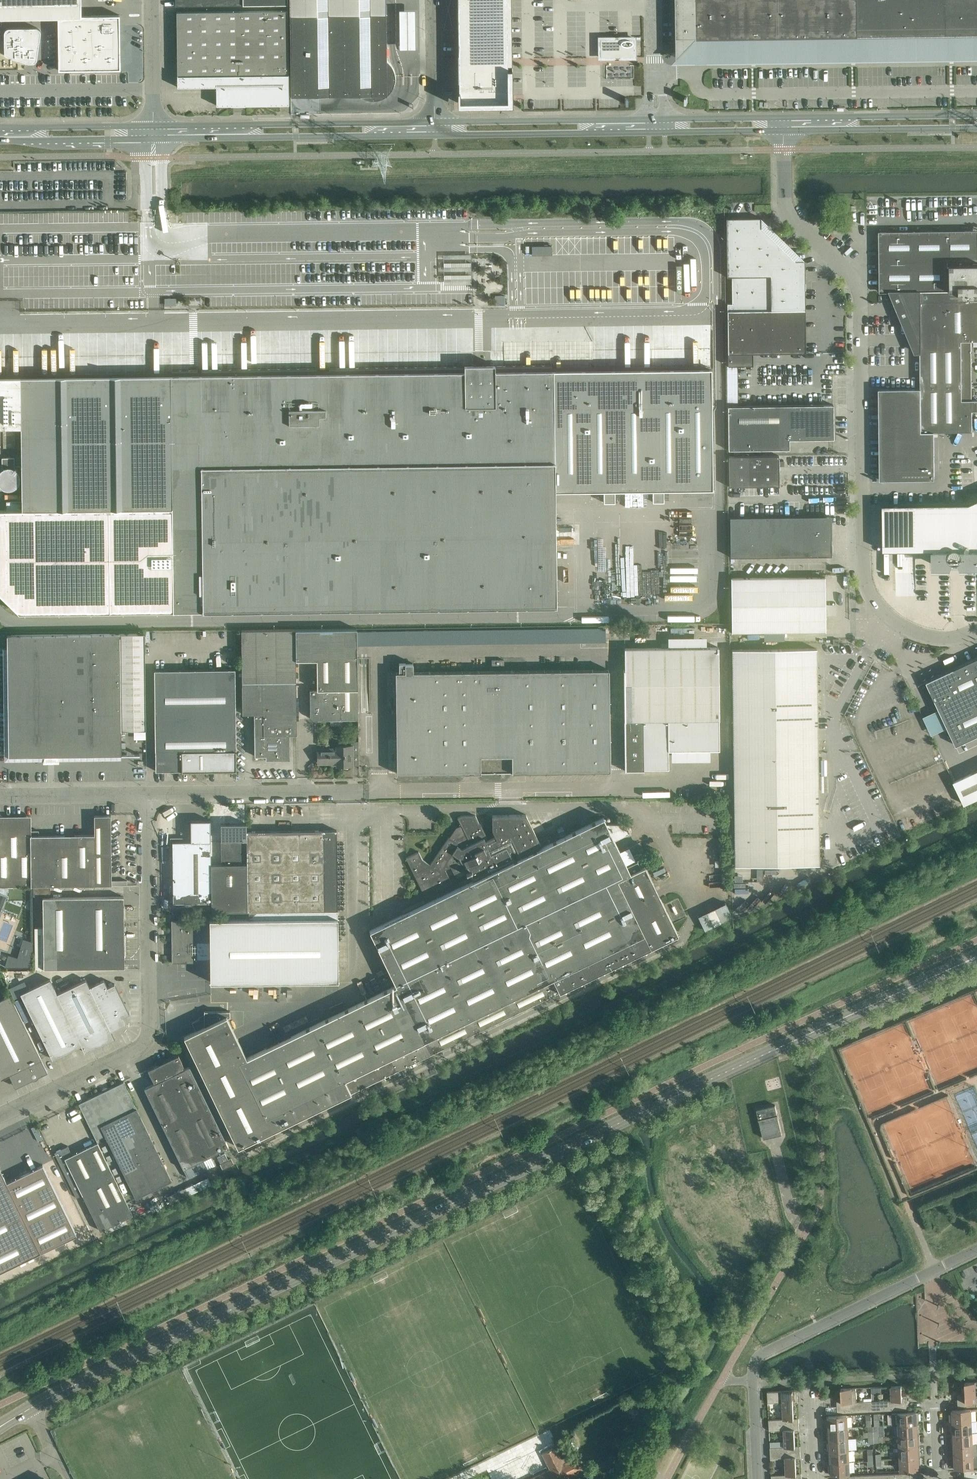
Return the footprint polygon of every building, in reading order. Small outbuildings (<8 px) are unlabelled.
[(289,16),(290,56),(291,96),(357,95),(360,95),(361,96),(363,97),(365,98),(366,99),(368,99),(370,99),(372,100),(374,100),(376,99),(377,99),(379,99),(381,98),(383,97),(384,96),(386,95),(387,94),(389,93),(390,92),(391,90),(392,88),(393,87),(394,85),(394,83),(394,81),(395,80),(395,78),(395,76),(394,74),(394,72),(393,70),(393,69),(392,67),(391,65),(390,64),(388,63),(387,61),(386,60),(386,33),(385,14),(385,12),(385,3),(385,0),(289,0),(289,16)] [(459,103),(508,102),(507,0),(457,0),(459,103)] [(858,41),(892,41),(891,0),(676,0),(677,58),(697,38),(713,38),(858,36),(858,41)] [(892,41),(916,41),(915,0),(891,0),(892,41)] [(916,41),(976,40),(976,0),(915,0),(916,41)] [(216,105),(288,104),(287,10),(176,12),(177,87),(216,86),(216,105)] [(81,16),(59,16),(59,17),(59,69),(80,69),(80,70),(89,69),(120,68),(119,15),(81,16)] [(4,32),(4,33),(4,53),(6,55),(26,63),(33,63),(34,63),(35,62),(36,62),(36,61),(36,60),(37,60),(41,33),(41,32),(41,31),(41,30),(40,30),(40,29),(39,28),(38,28),(38,27),(37,27),(36,27),(9,27),(9,28),(8,28),(7,28),(6,29),(5,30),(5,31),(4,31),(4,32)] [(619,38),(600,38),(600,57),(634,57),(634,38),(632,38),(619,38)] [(631,66),(622,66),(622,75),(631,75),(631,66)] [(411,101),(410,78),(397,78),(397,101),(411,101)] [(752,353),(805,352),(804,260),(795,260),(761,227),(761,218),(726,218),(727,276),(732,276),(732,303),(727,303),(728,365),(737,365),(752,365),(752,353)] [(976,411),(976,400),(972,400),(971,381),(961,381),(961,361),(971,361),(971,341),(976,341),(976,230),(879,232),(879,272),(879,282),(880,282),(880,292),(890,292),(900,292),(904,301),(900,303),(903,310),(907,308),(916,331),(915,331),(915,352),(920,352),(920,353),(921,389),(879,389),(879,390),(881,390),(882,479),(880,479),(880,480),(912,480),(918,480),(935,480),(934,432),(972,431),(972,411),(976,411)] [(21,427),(22,500),(6,500),(6,509),(0,509),(0,595),(19,613),(173,611),(556,606),(555,546),(555,529),(555,499),(555,491),(585,491),(593,491),(602,491),(603,498),(603,502),(614,502),(614,490),(651,490),(651,502),(662,502),(662,490),(682,490),(711,489),(710,368),(552,370),(552,364),(495,365),(495,364),(464,365),(464,366),(329,367),(329,373),(317,373),(317,367),(201,368),(202,374),(198,374),(198,369),(172,369),(172,371),(172,375),(0,377),(0,428),(21,427)] [(727,365),(727,406),(728,406),(737,406),(737,365),(728,365),(727,365)] [(833,404),(737,406),(728,406),(728,450),(789,449),(789,439),(834,439),(833,404)] [(15,429),(3,429),(3,447),(15,447),(15,429)] [(729,486),(779,486),(778,455),(728,456),(729,486)] [(2,468),(0,469),(0,486),(1,487),(3,488),(5,489),(7,489),(9,489),(10,489),(12,488),(14,488),(16,486),(17,485),(18,483),(19,482),(20,480),(20,478),(20,476),(19,474),(18,472),(17,470),(16,469),(14,468),(14,457),(1,457),(2,468)] [(883,504),(883,545),(884,551),(933,550),(934,565),(976,564),(976,500),(969,503),(883,504)] [(830,516),(729,517),(730,557),(810,556),(830,556),(831,556),(832,556),(832,550),(831,550),(830,516)] [(731,632),(825,631),(824,577),(731,578),(731,632)] [(605,626),(367,629),(367,639),(367,643),(495,641),(495,648),(533,648),(533,641),(606,641),(605,626)] [(317,659),(317,685),(311,685),(311,688),(310,688),(311,716),(314,719),(358,719),(358,658),(357,628),(296,629),(296,659),(317,659)] [(295,629),(241,629),(241,630),(242,714),(254,714),(254,734),(254,755),(265,755),(266,759),(290,759),(289,734),(296,734),(295,629)] [(121,753),(121,729),(146,729),(144,633),(7,635),(8,756),(126,754),(126,753),(121,753)] [(686,647),(625,647),(626,770),(644,769),(644,768),(668,768),(668,750),(719,749),(719,719),(718,646),(703,647),(691,647),(686,647)] [(731,650),(734,797),(734,865),(818,864),(818,799),(815,648),(731,650)] [(956,668),(962,680),(976,713),(976,658),(956,668)] [(512,671),(435,672),(413,672),(413,663),(399,663),(399,672),(396,672),(396,704),(396,715),(391,715),(391,722),(397,722),(397,773),(513,772),(611,770),(610,669),(512,671)] [(926,682),(939,709),(948,727),(956,746),(976,736),(976,713),(962,680),(956,668),(926,682)] [(155,771),(236,769),(235,669),(154,670),(155,771)] [(359,765),(358,741),(351,741),(351,745),(337,746),(337,749),(318,749),(318,763),(337,762),(337,765),(340,765),(340,767),(341,768),(348,768),(349,767),(349,765),(359,765)] [(953,782),(964,805),(976,799),(976,784),(972,773),(953,782)] [(492,830),(495,835),(496,838),(488,841),(487,839),(475,815),(461,815),(457,817),(463,829),(459,831),(457,833),(456,833),(453,836),(455,837),(453,840),(449,837),(430,864),(422,859),(418,851),(406,857),(423,893),(431,889),(433,891),(451,882),(445,869),(450,866),(454,874),(464,869),(466,873),(469,872),(473,880),(560,838),(558,832),(539,841),(526,814),(492,815),(492,830)] [(112,884),(112,880),(112,870),(111,815),(94,815),(95,834),(39,835),(39,830),(31,830),(31,816),(0,816),(0,886),(112,884)] [(205,1016),(192,1022),(196,1030),(185,1036),(238,1147),(244,1144),(247,1150),(275,1136),(272,1130),(377,1079),(678,934),(644,865),(640,867),(637,860),(627,865),(603,817),(560,838),(473,880),(369,930),(396,985),(247,1057),(227,1017),(231,1016),(231,1011),(205,1011),(205,1016)] [(211,902),(211,863),(210,820),(191,820),(191,837),(170,837),(170,852),(172,852),(173,902),(183,902),(183,906),(192,906),(192,902),(211,902)] [(246,823),(221,823),(221,863),(211,863),(211,902),(211,911),(247,911),(246,830),(246,823)] [(337,910),(336,830),(246,830),(247,911),(248,911),(337,910)] [(647,855),(640,841),(627,847),(634,861),(647,855)] [(50,886),(39,886),(39,896),(51,896),(50,886)] [(124,896),(121,896),(43,897),(44,968),(124,967),(124,896)] [(725,902),(698,916),(704,930),(732,917),(725,902)] [(248,921),(210,921),(171,922),(172,945),(172,956),(172,963),(210,962),(210,982),(338,980),(337,910),(248,911),(248,921)] [(5,967),(29,966),(33,949),(33,942),(23,939),(18,958),(8,955),(5,967)] [(21,993),(21,994),(52,1059),(81,1045),(85,1052),(114,1037),(111,1030),(125,1024),(122,1016),(129,1013),(115,983),(107,986),(104,979),(89,986),(86,979),(57,993),(50,979),(21,993)] [(381,982),(383,987),(390,984),(387,979),(381,982)] [(47,1071),(41,1059),(10,994),(0,999),(0,1074),(2,1078),(8,1075),(14,1087),(47,1071)] [(210,1155),(228,1147),(189,1066),(185,1068),(178,1055),(148,1069),(154,1083),(144,1088),(188,1177),(215,1164),(210,1155)] [(123,1081),(79,1103),(96,1139),(105,1135),(136,1198),(172,1180),(123,1081)] [(782,1134),(775,1105),(757,1109),(764,1138),(782,1134)] [(68,1145),(54,1152),(76,1197),(83,1194),(99,1227),(100,1230),(104,1228),(106,1233),(128,1222),(126,1218),(133,1214),(97,1142),(72,1154),(68,1145)] [(217,1157),(220,1163),(227,1160),(224,1153),(217,1157)] [(227,1160),(220,1163),(223,1169),(234,1163),(231,1158),(227,1160)] [(41,1252),(77,1234),(43,1164),(7,1182),(0,1167),(0,1272),(41,1252)] [(976,1395),(975,1382),(965,1382),(965,1394),(957,1395),(958,1407),(976,1406),(976,1395)] [(892,1399),(872,1400),(872,1411),(907,1409),(907,1397),(902,1397),(901,1385),(891,1386),(892,1399)] [(857,1401),(856,1387),(841,1388),(841,1400),(837,1400),(837,1412),(872,1411),(872,1400),(857,1401)] [(783,1402),(783,1418),(794,1418),(793,1402),(798,1402),(797,1390),(767,1391),(768,1402),(783,1402)] [(951,1422),(971,1421),(971,1409),(950,1410),(951,1422)] [(918,1411),(892,1413),(892,1424),(898,1424),(919,1423),(918,1411)] [(827,1428),(848,1427),(847,1415),(827,1416),(827,1428)] [(784,1429),(785,1446),(795,1446),(794,1430),(799,1430),(799,1418),(794,1418),(783,1418),(769,1419),(769,1430),(784,1429)] [(952,1433),(972,1432),(971,1421),(951,1422),(952,1433)] [(898,1424),(899,1435),(919,1435),(919,1423),(898,1424)] [(848,1427),(827,1428),(828,1439),(848,1438),(848,1427)] [(952,1444),(973,1443),(972,1432),(952,1433),(952,1444)] [(899,1447),(920,1446),(919,1435),(899,1435),(899,1447)] [(848,1438),(828,1439),(828,1450),(849,1449),(857,1449),(856,1438),(848,1438)] [(952,1444),(953,1456),(976,1455),(976,1443),(973,1443),(952,1444)] [(785,1457),(786,1474),(797,1474),(796,1458),(800,1457),(800,1445),(795,1446),(785,1446),(770,1447),(770,1458),(785,1457)] [(583,1469),(577,1456),(563,1463),(555,1446),(542,1453),(550,1469),(530,1478),(563,1478),(583,1469)] [(899,1447),(900,1458),(920,1457),(920,1446),(899,1447)] [(849,1449),(828,1450),(829,1462),(849,1461),(849,1449)] [(953,1456),(953,1468),(976,1466),(976,1455),(953,1456)] [(920,1457),(900,1458),(900,1470),(921,1469),(920,1457)] [(829,1473),(850,1472),(849,1461),(829,1462),(829,1473)] [(964,1470),(965,1478),(976,1478),(976,1469),(964,1470)]
